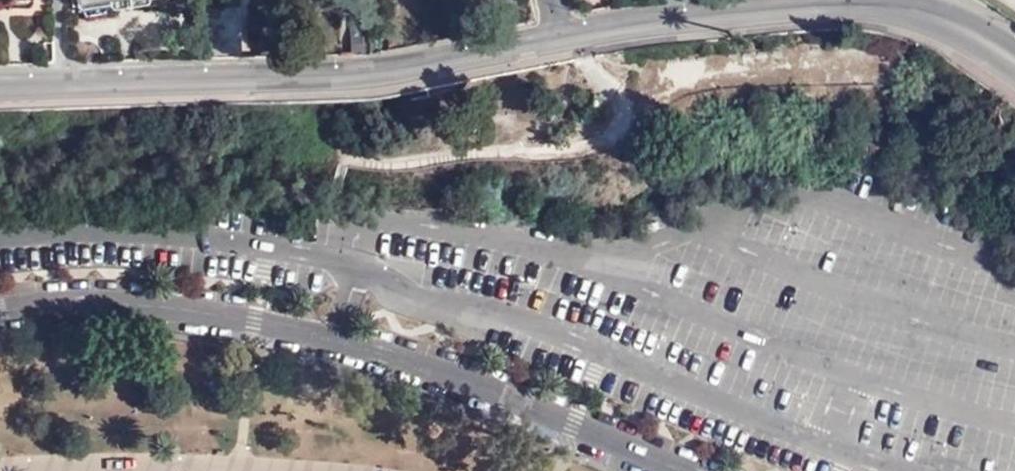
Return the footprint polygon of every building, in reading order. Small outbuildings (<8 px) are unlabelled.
[(178,0),(76,0),(78,16),(125,9),(178,2),(178,0)] [(351,54),(368,54),(359,5),(344,7),(351,54)]
